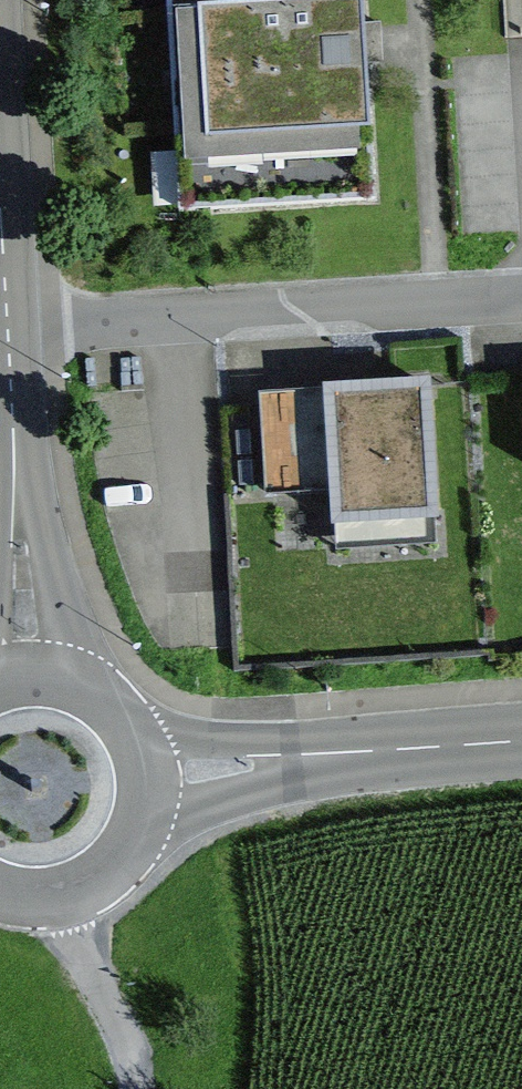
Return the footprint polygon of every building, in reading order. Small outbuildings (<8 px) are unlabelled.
[(191,182),(369,172),(362,55),(359,0),(181,0),(191,182)] [(426,369),(329,373),(334,507),(431,503),(426,369)]
